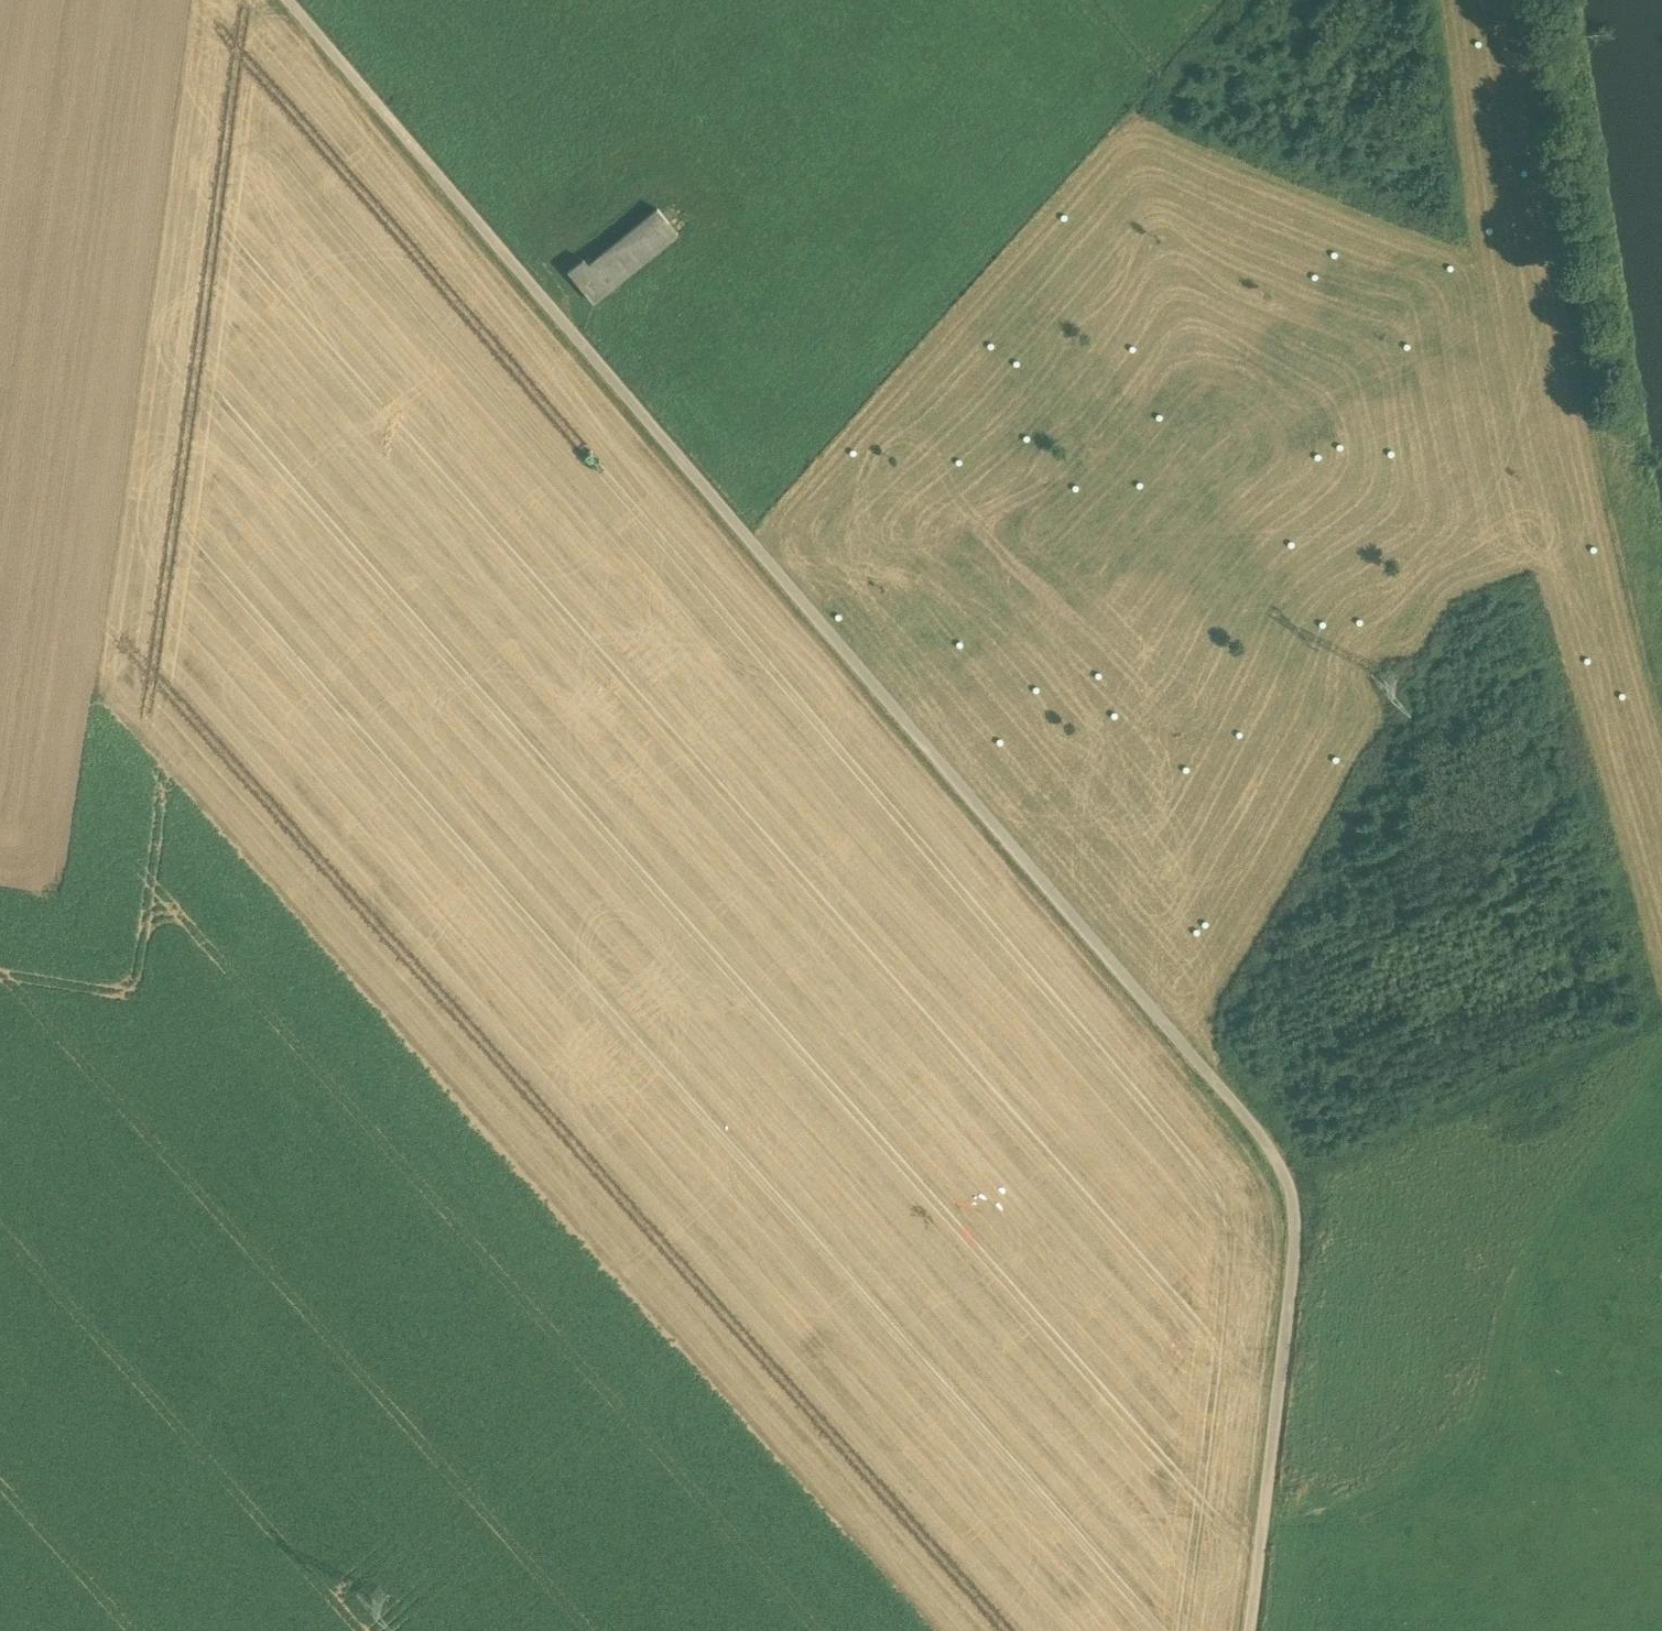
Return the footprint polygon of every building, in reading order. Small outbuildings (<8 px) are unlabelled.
[(656,206),(585,261),(581,257),(564,270),(589,302),(678,234),(656,206)]
